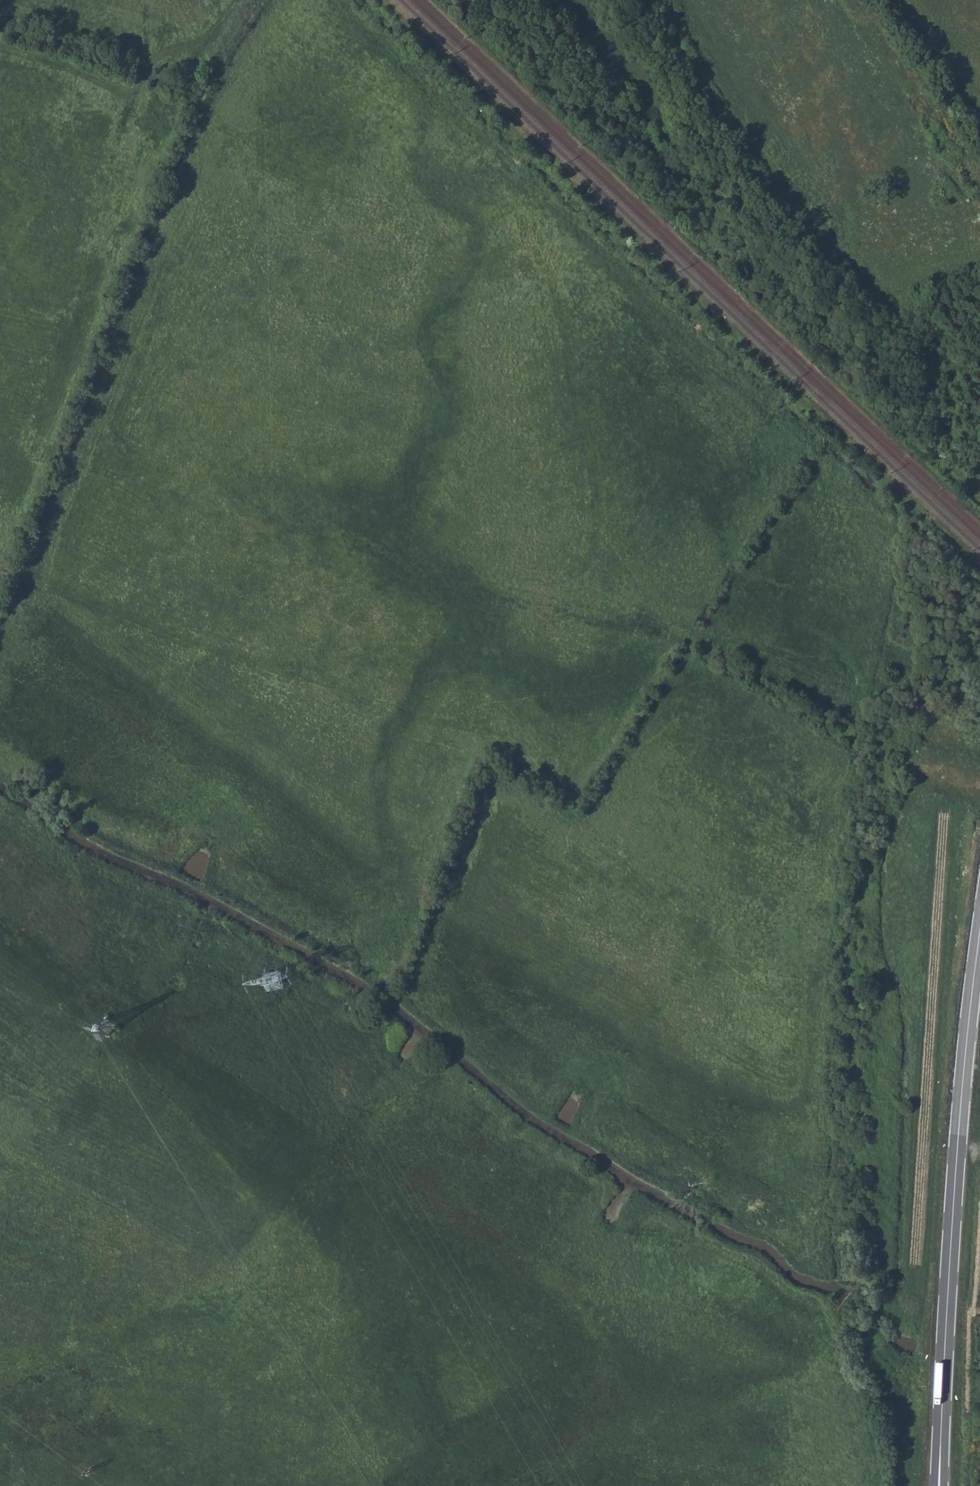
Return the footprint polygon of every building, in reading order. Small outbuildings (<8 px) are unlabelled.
[(282,969),(265,972),(268,990),(285,987),(282,969)]
